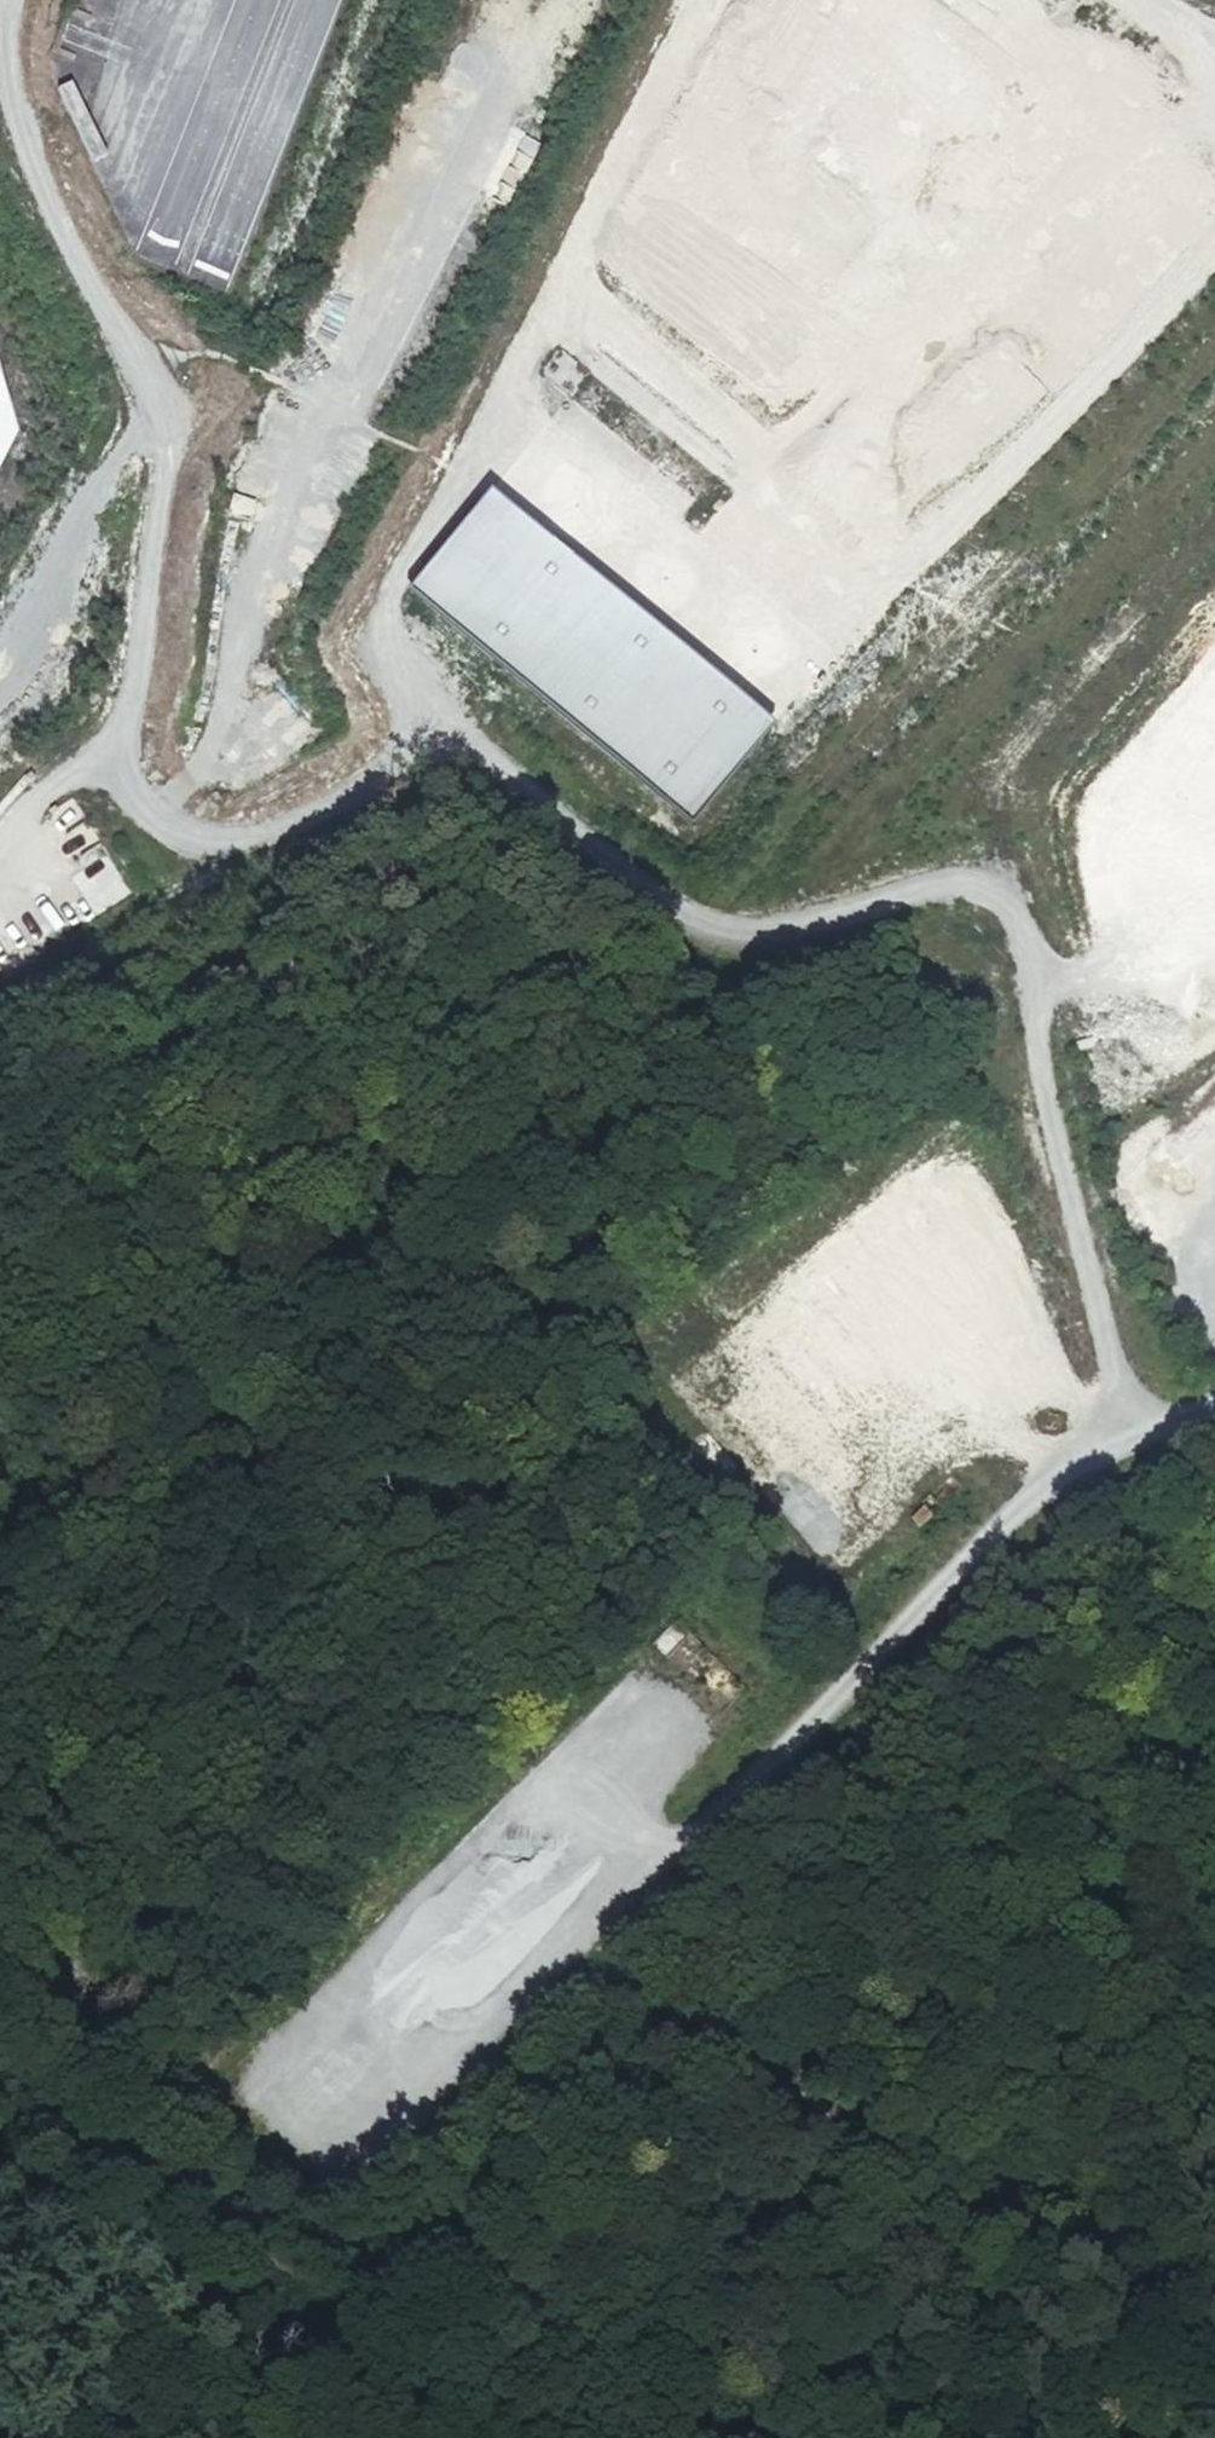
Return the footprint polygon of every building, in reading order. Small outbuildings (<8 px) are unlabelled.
[(0,283),(0,503),(66,373),(30,274),(0,283)] [(487,495),(409,591),(692,822),(770,726),(487,495)]
